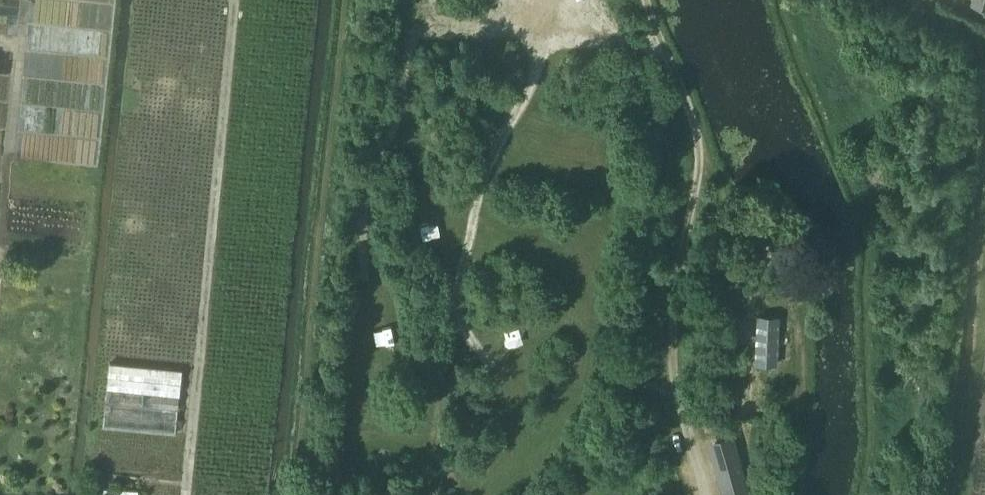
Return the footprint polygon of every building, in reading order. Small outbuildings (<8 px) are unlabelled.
[(754,365),(774,367),(776,317),(756,317),(754,365)] [(102,425),(174,432),(180,368),(108,362),(102,425)] [(715,442),(730,494),(746,494),(747,494),(730,437),(715,442)]
